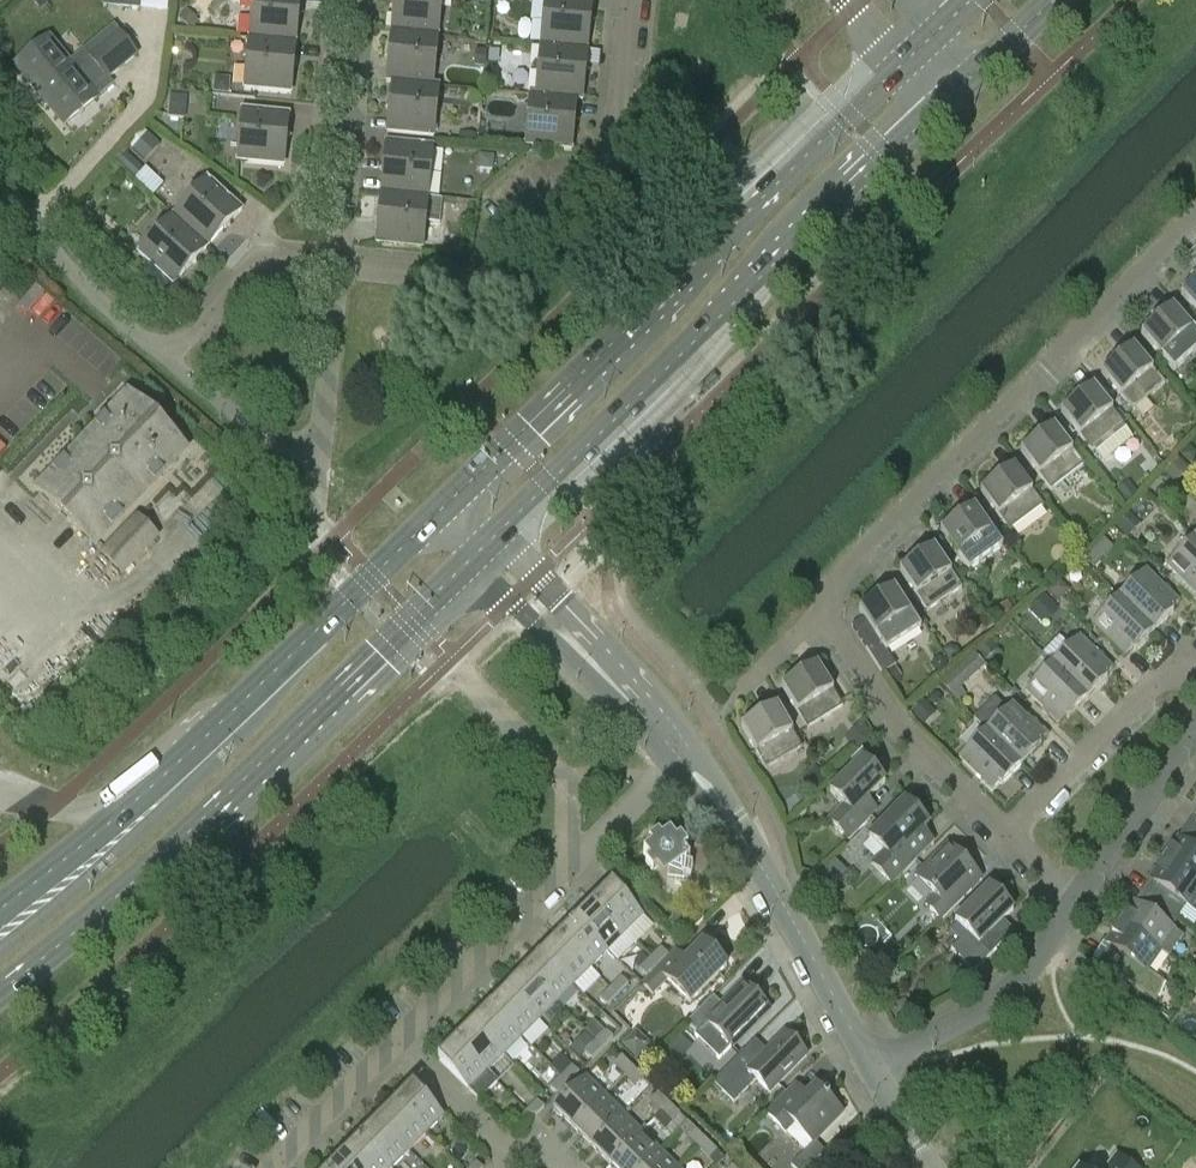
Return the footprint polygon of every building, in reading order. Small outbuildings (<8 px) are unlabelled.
[(141,0),(121,0),(121,10),(140,11),(141,0)] [(249,39),(296,44),(300,0),(253,0),(249,39)] [(391,32),(438,36),(442,0),(394,0),(391,32)] [(541,46),(587,51),(592,0),(545,0),(541,46)] [(188,11),(180,19),(189,29),(197,22),(188,11)] [(48,39),(16,65),(65,125),(97,99),(112,86),(107,80),(138,55),(118,31),(89,55),(84,50),(68,63),(48,39)] [(433,86),(438,36),(391,32),(386,83),(392,83),(433,87),(433,86)] [(291,95),(296,44),(249,39),(244,90),(291,95)] [(582,102),(587,51),(541,46),(536,95),(536,96),(577,101),(582,102)] [(487,67),(488,50),(476,49),(475,65),(487,67)] [(230,79),(216,78),(214,93),(229,94),(230,79)] [(433,87),(392,83),(387,134),(434,138),(439,86),(433,86),(433,87)] [(171,93),(169,117),(184,118),(187,95),(171,93)] [(536,96),(536,95),(530,95),(525,147),(572,152),(577,101),(536,96)] [(242,110),(237,162),(284,167),(289,115),(242,110)] [(477,143),(477,134),(460,133),(459,141),(477,143)] [(148,135),(133,151),(143,160),(158,143),(148,135)] [(386,143),(381,194),(428,198),(433,147),(386,143)] [(481,156),(480,170),(493,172),(494,157),(481,156)] [(207,179),(173,217),(208,248),(242,211),(207,179)] [(428,200),(428,198),(381,194),(376,245),(423,249),(425,225),(440,226),(443,202),(428,200)] [(164,292),(171,285),(173,286),(208,248),(173,217),(138,254),(150,265),(143,272),(164,292)] [(1193,275),(1191,278),(1190,282),(1192,285),(1181,295),(1195,312),(1195,275),(1193,275)] [(1195,352),(1195,333),(1173,307),(1162,317),(1158,314),(1154,315),(1151,317),(1150,321),(1152,325),(1141,335),(1174,372),(1195,352)] [(1133,412),(1165,384),(1133,347),(1122,356),(1118,354),(1114,354),(1111,357),(1111,361),(1112,364),(1101,374),(1133,412)] [(1125,425),(1093,386),(1082,396),(1079,393),(1075,393),(1072,396),(1071,400),(1072,404),(1061,413),(1092,451),(1095,449),(1104,460),(1131,438),(1122,427),(1125,425)] [(181,451),(128,400),(96,433),(39,493),(92,544),(181,451)] [(1051,491),(1084,466),(1054,426),(1042,435),(1039,433),(1035,433),(1032,435),(1031,439),(1032,443),(1021,452),(1051,491)] [(1190,465),(1194,460),(1194,452),(1189,447),(1181,456),(1190,465)] [(1188,469),(1178,459),(1165,472),(1175,482),(1188,469)] [(1010,532),(1044,507),(1014,467),(1002,475),(999,473),(995,473),(992,475),(991,479),(992,483),(980,492),(1010,532)] [(1137,495),(1128,483),(1118,491),(1127,503),(1137,495)] [(969,572),(1003,547),(975,507),(963,515),(959,513),(955,513),(952,515),(951,519),(952,523),(940,531),(969,572)] [(1128,513),(1115,526),(1127,538),(1140,525),(1128,513)] [(154,537),(137,521),(104,555),(121,572),(154,537)] [(1193,539),(1166,566),(1195,595),(1195,542),(1193,539)] [(1071,546),(1066,550),(1066,557),(1070,562),(1076,562),(1081,558),(1081,552),(1077,547),(1071,546)] [(927,612),(962,588),(934,547),(922,555),(919,553),(913,554),(912,555),(910,558),(912,563),(899,571),(927,612)] [(1085,559),(1093,567),(1103,557),(1094,549),(1085,559)] [(1119,598),(1154,632),(1174,613),(1171,610),(1179,603),(1146,570),(1119,598)] [(1058,582),(1048,592),(1058,603),(1068,592),(1058,582)] [(866,649),(883,675),(896,666),(886,652),(921,629),(894,588),(882,596),(879,593),(875,593),(871,595),(870,598),(871,603),(859,611),(878,641),(866,649)] [(1044,596),(1030,611),(1040,621),(1055,606),(1044,596)] [(1134,652),(1154,632),(1119,598),(1092,625),(1125,658),(1132,650),(1134,652)] [(1008,601),(999,607),(1004,615),(1013,609),(1008,601)] [(1079,637),(1052,664),(1087,699),(1107,679),(1105,677),(1112,670),(1079,637)] [(989,643),(978,652),(985,661),(996,651),(989,643)] [(961,655),(957,649),(950,648),(944,651),(951,662),(961,655)] [(1068,719),(1087,699),(1052,664),(1025,691),(1059,725),(1066,717),(1068,719)] [(807,729),(843,707),(818,665),(805,672),(802,670),(798,669),(796,670),(793,675),(794,679),(782,687),(807,729)] [(960,670),(943,686),(958,703),(966,696),(960,689),(970,680),(960,670)] [(1021,766),(1041,746),(1039,744),(1046,737),(1013,704),(1005,712),(995,702),(975,722),(986,732),(986,731),(1021,766)] [(913,715),(921,724),(933,713),(925,704),(913,715)] [(766,769),(802,748),(777,705),(765,713),(762,710),(758,709),(754,711),(753,715),(754,719),(741,727),(766,769)] [(858,749),(873,734),(861,723),(846,738),(858,749)] [(1002,786),(1021,766),(986,731),(986,732),(959,759),(992,791),(1000,784),(1002,786)] [(862,760),(830,792),(844,806),(829,821),(849,840),(872,817),(861,807),(885,783),(862,760)] [(905,803),(869,838),(885,854),(873,866),(893,886),(917,862),(905,850),(923,832),(928,826),(905,803)] [(1190,831),(1183,842),(1178,838),(1163,859),(1195,882),(1195,835),(1190,831)] [(652,849),(643,856),(650,864),(645,867),(653,877),(657,874),(663,882),(667,879),(684,882),(685,866),(690,862),(683,854),(688,851),(680,841),(676,844),(670,836),(661,842),(658,838),(648,845),(652,849)] [(954,887),(972,869),(947,845),(915,877),(939,901),(930,910),(941,921),(964,897),(954,887)] [(1163,859),(1149,881),(1154,884),(1146,895),(1179,917),(1186,906),(1191,909),(1195,902),(1195,882),(1163,859)] [(594,903),(625,934),(643,916),(612,885),(594,903)] [(955,922),(967,934),(951,950),(974,973),(1014,932),(1003,921),(1013,911),(990,887),(955,922)] [(1179,917),(1146,895),(1139,906),(1134,902),(1119,923),(1161,952),(1169,958),(1183,936),(1171,928),(1179,917)] [(608,951),(625,934),(594,903),(576,920),(608,951)] [(591,969),(608,951),(576,920),(559,938),(591,969)] [(1161,952),(1119,923),(1105,944),(1109,948),(1098,964),(1156,1003),(1164,985),(1147,974),(1161,952)] [(573,986),(591,969),(559,938),(542,955),(573,986)] [(666,980),(690,1004),(727,967),(703,943),(678,968),(667,958),(641,985),(651,995),(666,980)] [(660,948),(650,958),(657,966),(668,955),(660,948)] [(556,1003),(573,986),(542,955),(525,972),(556,1003)] [(650,958),(639,970),(647,977),(657,966),(650,958)] [(878,979),(888,969),(877,958),(868,968),(878,979)] [(539,1021),(556,1003),(525,972),(508,990),(539,1021)] [(1097,997),(1105,985),(1086,972),(1078,983),(1097,997)] [(610,988),(618,996),(629,985),(621,977),(610,988)] [(707,1003),(687,1024),(697,1034),(696,1035),(720,1058),(731,1048),(769,1009),(745,984),(722,1008),(716,1013),(707,1003)] [(608,1007),(618,996),(610,988),(599,999),(608,1007)] [(522,1038),(539,1021),(508,990),(490,1007),(522,1038)] [(912,1015),(904,1001),(889,1009),(896,1023),(912,1015)] [(505,1056),(522,1038),(490,1007),(473,1024),(505,1056)] [(505,1056),(473,1024),(456,1042),(487,1073),(505,1056)] [(621,1045),(636,1060),(651,1045),(636,1030),(621,1045)] [(606,1031),(595,1042),(602,1049),(613,1038),(606,1031)] [(746,1050),(713,1083),(734,1103),(756,1080),(770,1094),(807,1056),(784,1034),(757,1061),(746,1050)] [(666,1073),(690,1048),(678,1036),(654,1061),(666,1073)] [(497,1083),(487,1073),(456,1042),(438,1060),(479,1101),(497,1083)] [(591,1060),(602,1049),(595,1042),(584,1053),(591,1060)] [(615,1065),(625,1075),(632,1068),(622,1057),(615,1065)] [(571,1066),(560,1077),(568,1084),(579,1073),(571,1066)] [(643,1079),(632,1068),(625,1075),(636,1086),(643,1079)] [(557,1095),(568,1084),(560,1077),(550,1087),(557,1095)] [(573,1129),(605,1096),(586,1077),(554,1109),(573,1129)] [(444,1117),(413,1086),(395,1104),(426,1135),(444,1117)] [(825,1153),(815,1142),(843,1114),(815,1087),(798,1105),(787,1095),(767,1115),(804,1152),(791,1166),(793,1167),(809,1167),(825,1153)] [(651,1101),(662,1112),(669,1105),(658,1094),(651,1101)] [(605,1096),(573,1129),(591,1147),(623,1114),(605,1096)] [(526,1111),(515,1122),(522,1130),(536,1116),(544,1108),(537,1101),(526,1111)] [(426,1135),(395,1104),(377,1121),(409,1152),(426,1135)] [(680,1115),(669,1105),(662,1112),(673,1123),(680,1115)] [(623,1114),(591,1147),(610,1165),(642,1133),(623,1114)] [(409,1152),(377,1121),(360,1138),(390,1167),(393,1167),(409,1152)] [(688,1137),(699,1148),(706,1141),(695,1130),(688,1137)] [(610,1165),(613,1167),(643,1167),(660,1151),(642,1133),(610,1165)] [(360,1138),(343,1156),(355,1167),(390,1167),(360,1138)] [(717,1152),(706,1141),(699,1148),(710,1159),(717,1152)] [(643,1167),(677,1167),(660,1151),(643,1167)] [(331,1167),(355,1167),(343,1156),(331,1167)] [(1117,1157),(1109,1167),(1132,1167),(1117,1157)]
